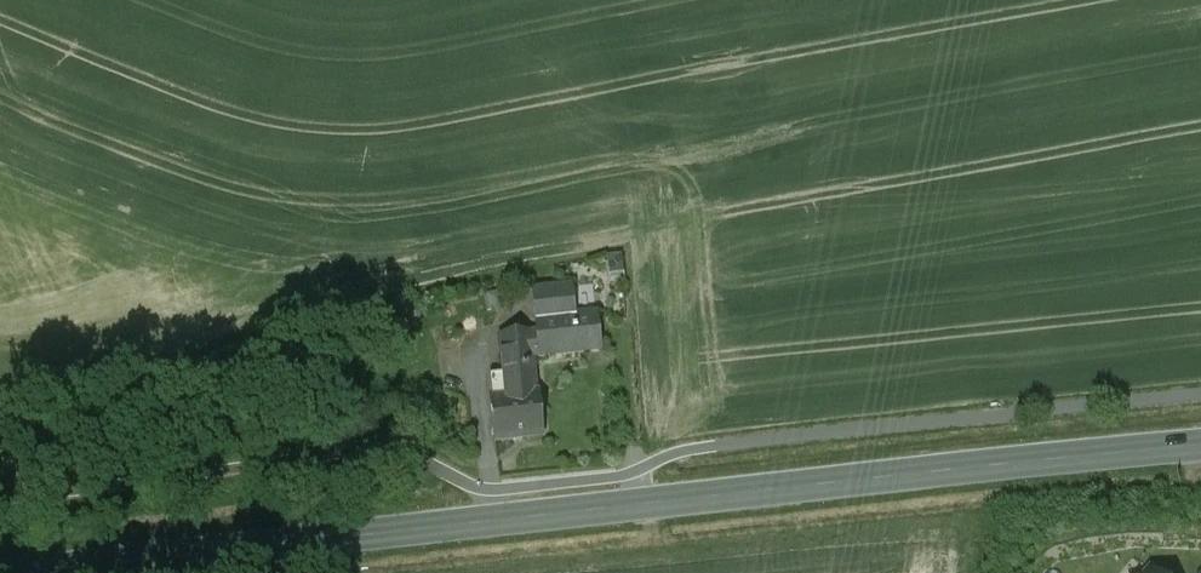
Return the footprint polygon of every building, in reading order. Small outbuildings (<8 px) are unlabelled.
[(570,287),(535,290),(537,319),(573,316),(570,287)] [(537,319),(537,320),(538,333),(524,334),(514,347),(515,358),(533,357),(533,359),(543,357),(542,356),(599,350),(595,314),(573,316),(537,319)] [(515,358),(501,360),(502,375),(489,376),(491,398),(490,398),(494,441),(542,436),(538,393),(536,394),(533,359),(533,357),(515,358)]
